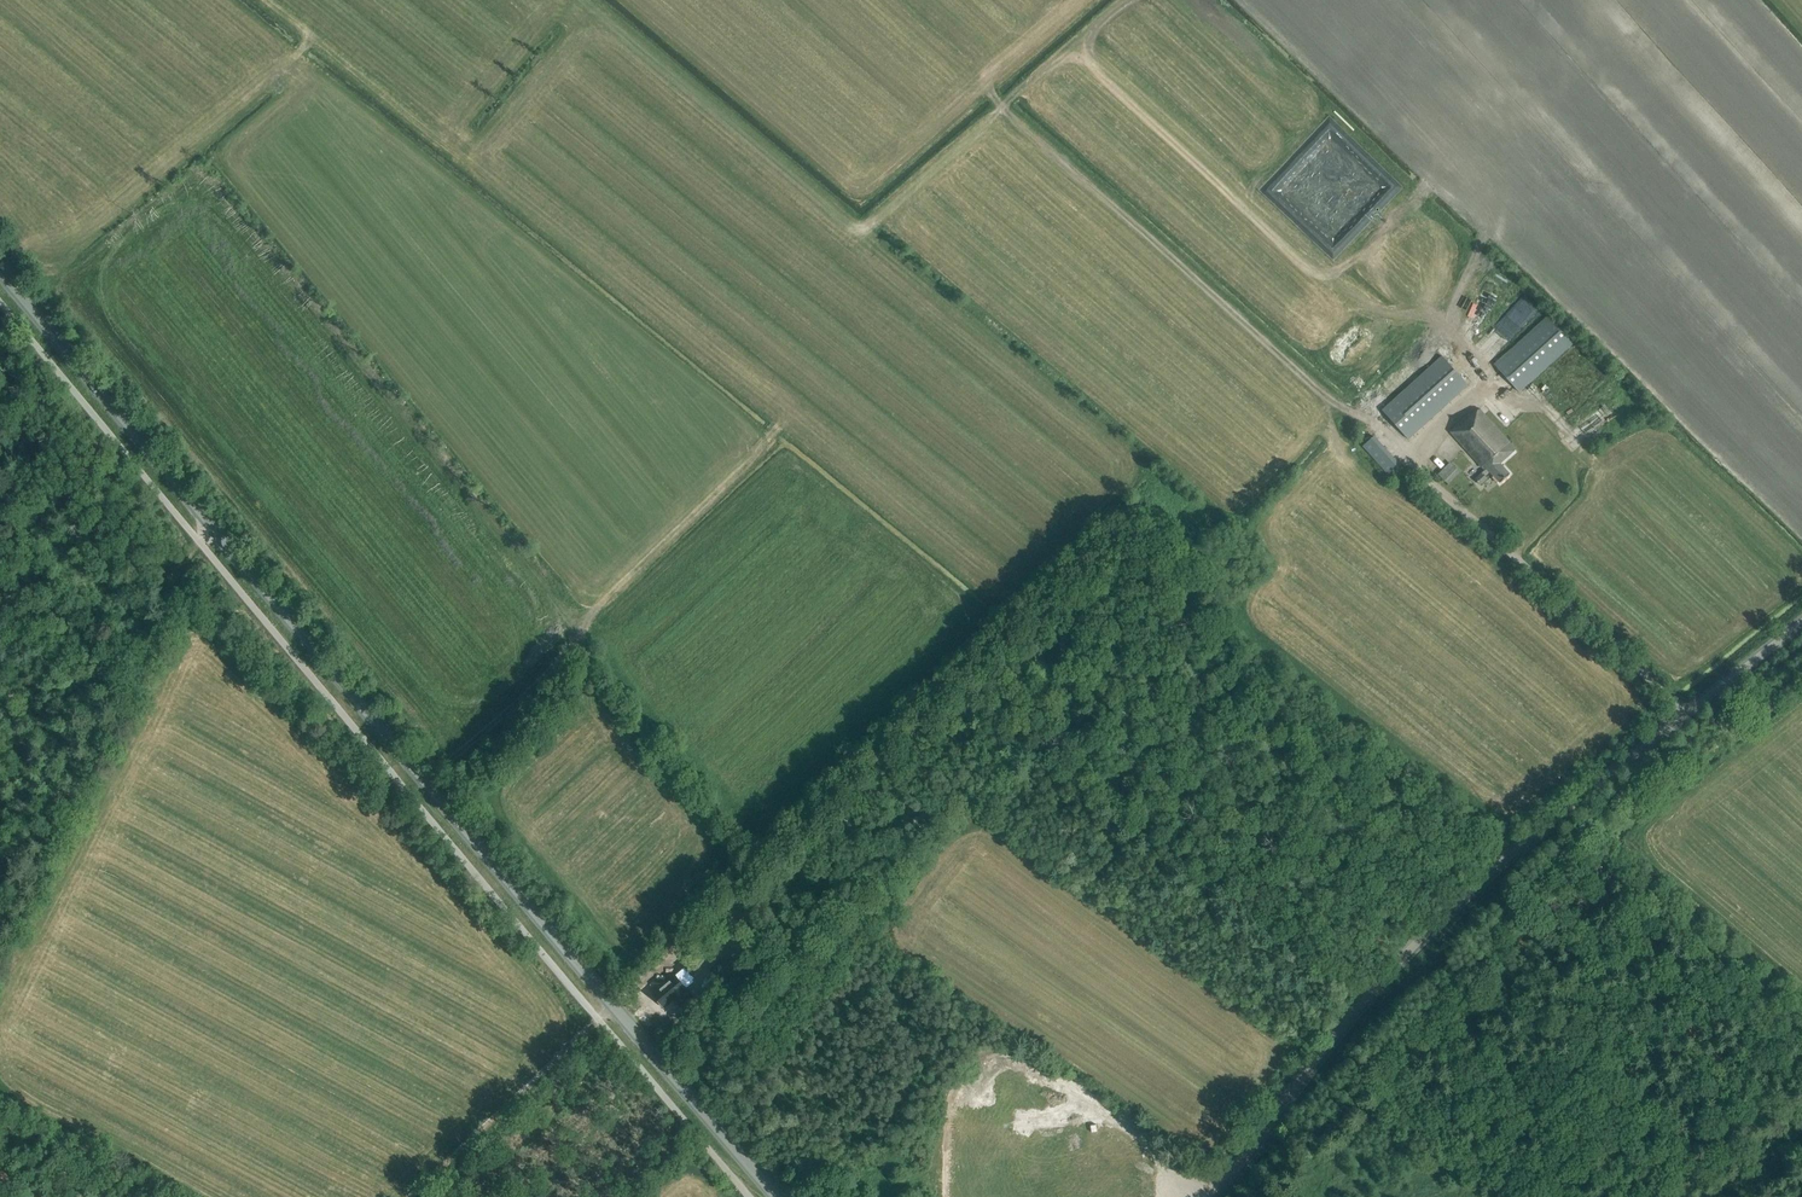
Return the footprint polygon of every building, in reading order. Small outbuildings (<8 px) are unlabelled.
[(1520,300),(1511,314),(1529,324),(1537,310),(1520,300)] [(1519,393),(1573,344),(1548,317),(1494,366),(1519,393)] [(1408,440),(1468,386),(1442,357),(1382,411),(1408,440)] [(1598,421),(1605,424),(1611,413),(1604,409),(1598,421)] [(1516,450),(1479,410),(1472,417),(1470,415),(1451,433),(1485,471),(1482,474),(1476,480),(1480,485),(1487,479),(1486,478),(1491,473),(1500,484),(1510,475),(1500,464),(1516,450)] [(1390,474),(1403,462),(1378,434),(1365,446),(1390,474)] [(1443,481),(1455,469),(1448,461),(1436,474),(1443,481)] [(770,900),(784,887),(778,880),(763,893),(770,900)] [(687,975),(696,967),(691,961),(683,968),(686,971),(684,973),(682,970),(676,976),(675,975),(654,995),(664,1008),(686,989),(686,988),(693,983),(687,975)]
